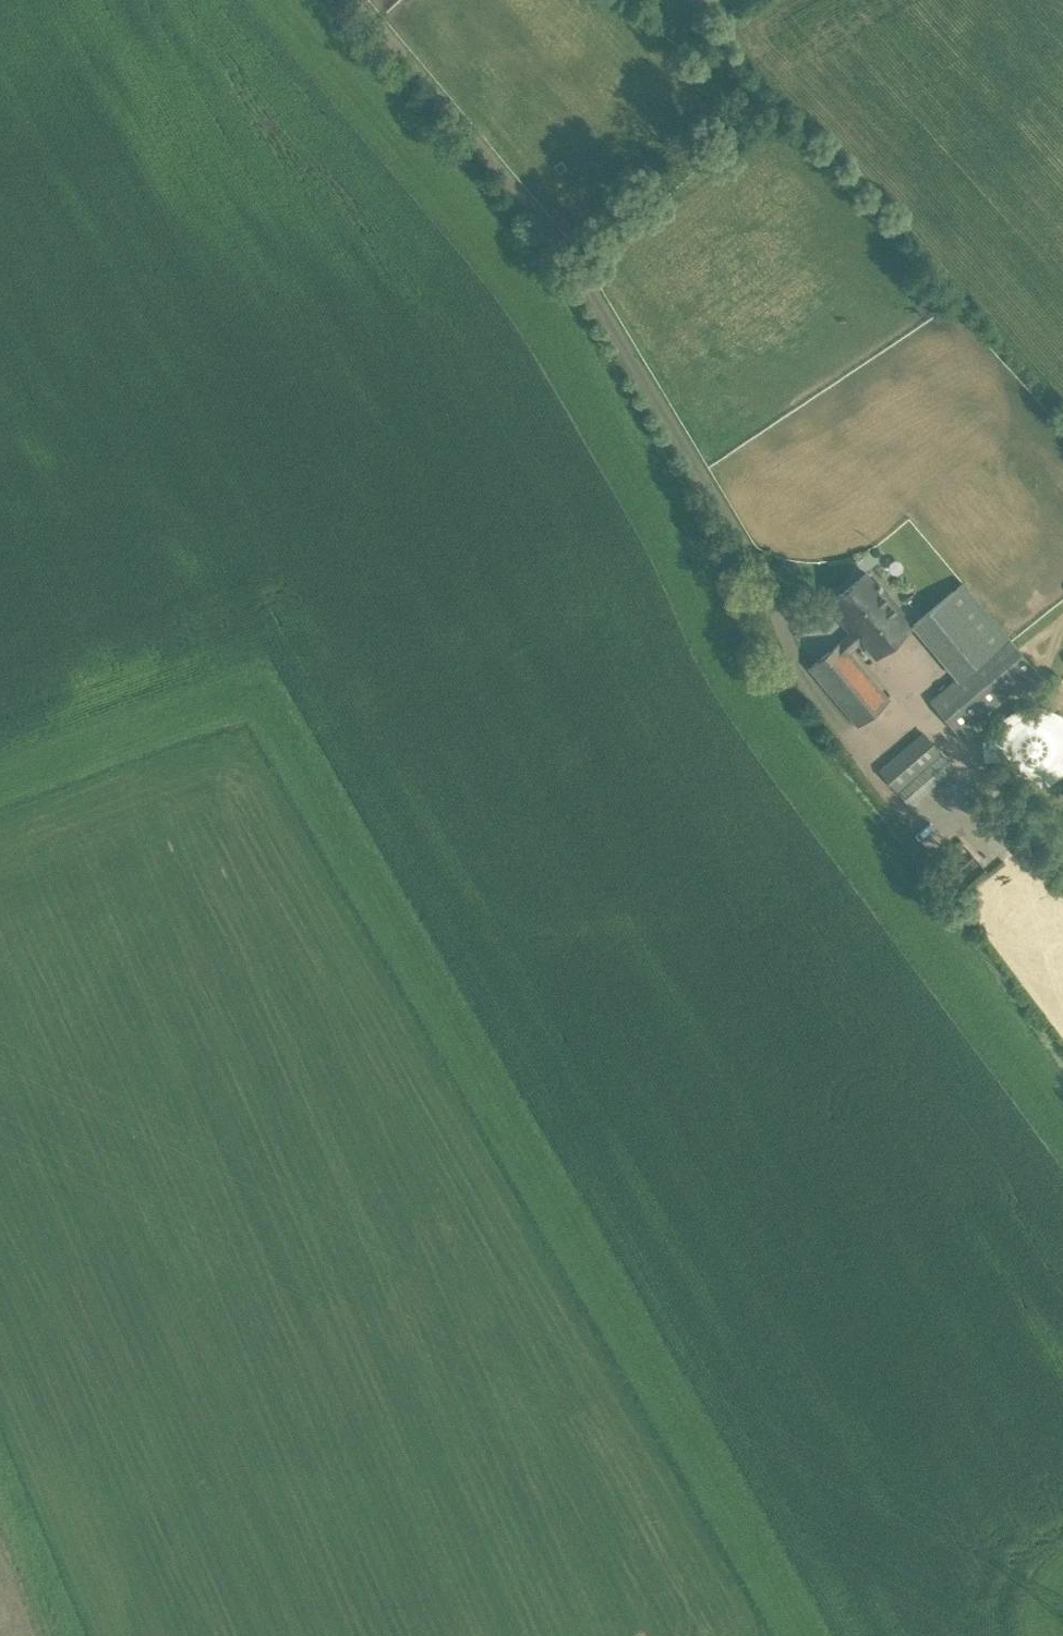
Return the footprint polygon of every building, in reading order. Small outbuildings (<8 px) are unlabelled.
[(840,641),(848,650),(861,639),(875,656),(911,626),(900,613),(902,611),(880,584),(877,586),(865,572),(830,601),(854,629),(840,641)] [(913,624),(957,677),(1007,635),(963,582),(913,624)] [(1007,635),(957,677),(930,699),(959,733),(1036,669),(1007,635)] [(840,641),(809,666),(857,724),(888,698),(848,650),(840,641)] [(1062,774),(1062,717),(1061,714),(1044,705),(1042,704),(1020,706),(1001,718),(991,738),(982,739),(983,760),(994,759),(1007,778),(1026,786),(1046,785),(1062,774)] [(880,769),(907,801),(951,764),(923,732),(880,769)]
